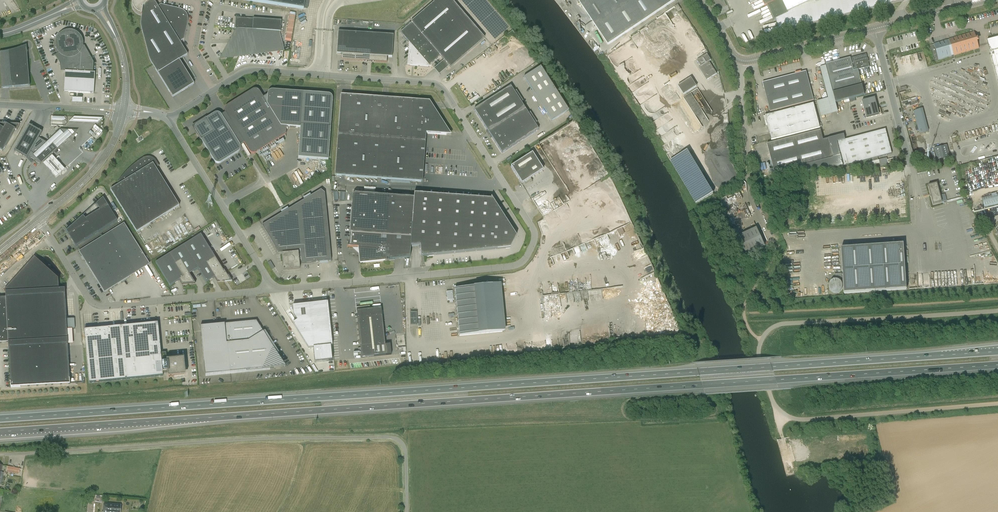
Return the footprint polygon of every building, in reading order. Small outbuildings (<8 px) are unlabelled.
[(141,15),(142,15),(141,21),(141,22),(141,23),(141,24),(141,25),(141,27),(150,59),(153,65),(174,98),(198,82),(182,58),(188,54),(180,42),(184,39),(188,22),(188,21),(188,20),(188,19),(188,18),(188,17),(188,16),(187,15),(187,14),(186,13),(186,12),(185,12),(184,11),(183,10),(182,10),(182,9),(180,9),(161,4),(158,6),(154,0),(133,0),(132,1),(132,2),(132,3),(132,4),(132,5),(132,6),(133,7),(133,8),(133,9),(134,10),(135,11),(136,12),(136,13),(137,13),(138,14),(139,14),(140,15),(141,15)] [(305,0),(244,0),(304,9),(305,0)] [(440,56),(444,60),(434,69),(439,75),(449,66),(450,68),(484,38),(451,0),(437,0),(411,22),(411,23),(400,33),(410,44),(409,65),(429,66),(440,56)] [(675,0),(579,0),(608,45),(675,0)] [(765,7),(768,6),(774,20),(775,20),(779,33),(903,1),(903,0),(825,0),(816,2),(815,0),(762,0),(765,7)] [(235,17),(235,28),(239,29),(223,57),(275,49),(283,48),(279,32),(281,32),(281,21),(235,17)] [(76,34),(75,33),(74,33),(73,33),(71,32),(70,32),(69,32),(68,32),(67,32),(66,32),(66,33),(65,33),(64,33),(63,34),(62,34),(60,32),(59,33),(58,34),(57,35),(56,36),(56,37),(56,38),(55,39),(55,40),(54,41),(54,42),(54,43),(54,44),(54,45),(54,46),(54,47),(55,48),(55,49),(55,50),(55,51),(56,52),(56,53),(57,54),(58,54),(58,55),(60,53),(61,53),(62,54),(62,55),(63,55),(64,56),(65,56),(66,56),(67,57),(66,62),(65,62),(64,65),(66,65),(66,71),(65,71),(64,91),(71,92),(94,93),(95,73),(93,73),(94,62),(85,46),(82,46),(82,45),(82,44),(82,43),(81,42),(81,41),(81,40),(81,39),(80,38),(79,37),(79,36),(78,36),(78,35),(77,35),(76,34)] [(387,57),(392,57),(393,35),(338,32),(337,54),(341,54),(341,60),(387,63),(387,57)] [(974,50),(979,48),(978,46),(974,32),(957,37),(949,40),(950,42),(948,42),(947,43),(942,44),(941,40),(934,42),(934,44),(937,53),(946,50),(945,49),(950,48),(951,48),(954,56),(973,50),(974,50)] [(992,39),(990,39),(987,40),(988,44),(997,83),(997,37),(992,39)] [(22,47),(21,47),(21,48),(15,50),(10,51),(5,53),(3,53),(3,52),(0,53),(0,65),(2,88),(30,86),(28,60),(27,60),(26,52),(27,52),(28,52),(28,51),(27,51),(26,51),(25,50),(24,50),(23,49),(23,48),(22,48),(22,47)] [(709,62),(711,60),(707,54),(697,60),(701,67),(699,68),(707,80),(717,74),(709,62)] [(826,65),(833,93),(862,86),(858,70),(870,67),(866,54),(854,57),(850,58),(826,65)] [(540,67),(524,78),(552,121),(568,111),(540,67)] [(816,97),(813,97),(806,72),(762,83),(770,112),(816,100),(816,97)] [(679,86),(684,95),(697,86),(692,78),(679,86)] [(510,86),(474,110),(502,153),(539,130),(510,86)] [(864,95),(862,86),(833,93),(835,103),(864,95)] [(305,158),(328,160),(331,127),(333,100),(332,98),(331,96),(330,95),(328,94),(272,90),(271,90),(270,91),(269,91),(269,92),(268,92),(268,93),(267,94),(267,95),(263,97),(260,93),(260,92),(259,92),(259,91),(258,91),(258,90),(257,90),(256,89),(255,89),(254,89),(253,90),(252,90),(227,106),(226,106),(226,107),(225,107),(225,108),(225,109),(224,110),(224,111),(225,111),(225,112),(225,113),(221,115),(221,114),(220,114),(219,113),(218,113),(217,113),(216,113),(215,113),(199,123),(199,124),(194,127),(197,132),(196,133),(214,161),(215,162),(215,163),(216,163),(217,163),(218,164),(219,164),(220,163),(221,163),(238,152),(239,152),(239,151),(240,151),(240,150),(240,149),(241,149),(241,148),(241,147),(240,147),(240,146),(240,145),(244,143),(249,151),(249,152),(250,152),(250,153),(251,153),(252,153),(252,154),(253,154),(254,154),(255,153),(256,153),(286,134),(287,127),(300,128),(298,153),(298,158),(305,158)] [(352,96),(341,95),(335,176),(422,182),(426,133),(451,135),(429,101),(352,96)] [(862,101),(866,118),(882,114),(880,108),(877,109),(876,104),(877,104),(874,95),(869,96),(870,99),(862,101)] [(820,128),(813,104),(770,114),(765,116),(769,131),(771,140),(820,128)] [(922,109),(913,111),(919,135),(928,132),(922,109)] [(93,119),(93,117),(50,116),(50,125),(63,125),(63,121),(82,122),(82,118),(93,119)] [(7,124),(0,136),(0,150),(3,151),(15,130),(16,130),(19,125),(19,124),(17,124),(12,124),(10,126),(7,124)] [(40,163),(51,154),(57,149),(53,144),(64,134),(62,132),(60,130),(47,142),(39,138),(42,132),(29,125),(14,151),(27,159),(31,152),(33,155),(40,163)] [(94,125),(89,134),(97,139),(102,130),(94,125)] [(823,140),(821,130),(767,144),(774,174),(804,166),(805,172),(836,168),(872,159),(873,162),(878,160),(878,158),(892,154),(886,129),(845,140),(844,135),(837,136),(837,135),(833,136),(834,137),(823,140)] [(937,160),(949,157),(946,145),(934,149),(937,160)] [(672,160),(695,205),(714,196),(691,151),(672,160)] [(532,153),(511,167),(519,180),(522,184),(524,183),(525,185),(532,181),(532,182),(532,181),(530,178),(543,170),(532,153)] [(54,156),(44,164),(57,178),(67,169),(54,156)] [(117,182),(119,185),(110,190),(136,231),(137,232),(179,206),(156,168),(159,166),(156,161),(152,158),(148,157),(145,157),(143,158),(135,163),(130,168),(123,175),(117,182)] [(937,183),(928,186),(933,205),(942,202),(937,183)] [(301,262),(301,264),(331,261),(324,193),(321,190),(262,226),(278,252),(284,252),(285,254),(282,254),(283,270),(300,269),(299,262),(301,262)] [(410,258),(410,247),(413,197),(392,196),(392,195),(387,195),(386,194),(386,195),(355,193),(352,196),(349,240),(348,240),(348,242),(348,247),(361,248),(361,250),(359,250),(360,258),(363,258),(363,260),(366,260),(366,262),(386,260),(386,261),(386,259),(389,259),(389,260),(395,259),(395,257),(404,258),(410,258)] [(982,197),(984,208),(997,204),(997,193),(982,197)] [(414,194),(413,197),(410,247),(411,247),(412,248),(419,247),(419,248),(420,248),(421,254),(421,255),(422,255),(422,257),(425,256),(510,248),(516,236),(491,197),(491,198),(490,199),(414,194)] [(83,216),(66,231),(76,246),(117,221),(103,198),(96,204),(100,210),(86,219),(83,216)] [(150,264),(124,223),(79,251),(105,292),(109,290),(150,264)] [(738,237),(747,255),(765,246),(757,228),(738,237)] [(155,263),(170,286),(180,280),(182,284),(194,283),(188,274),(198,269),(206,282),(209,281),(215,277),(218,281),(223,281),(222,278),(226,276),(201,234),(155,263)] [(906,290),(906,288),(903,244),(841,249),(844,294),(906,290)] [(59,289),(58,278),(34,257),(4,291),(5,292),(6,297),(0,298),(0,343),(8,342),(11,387),(12,387),(12,386),(69,383),(69,384),(70,384),(64,289),(59,289)] [(460,336),(501,332),(496,285),(455,289),(460,336)] [(551,295),(543,295),(543,312),(561,312),(560,307),(552,307),(551,295)] [(315,353),(316,361),(326,359),(326,361),(332,361),(330,346),(332,346),(328,302),(292,306),(293,315),(297,321),(293,324),(308,349),(313,348),(313,353),(315,353)] [(386,349),(382,315),(357,318),(360,348),(358,348),(358,350),(360,350),(361,352),(361,358),(386,355),(386,349)] [(274,368),(279,357),(268,339),(270,338),(267,335),(266,336),(256,321),(200,326),(205,375),(231,372),(274,368)] [(168,373),(168,377),(173,377),(173,375),(184,374),(183,364),(184,363),(184,358),(166,360),(167,362),(162,363),(158,323),(84,330),(89,383),(163,376),(163,373),(168,373)] [(864,446),(843,449),(844,456),(865,453),(864,446)] [(20,469),(8,466),(7,472),(19,474),(20,469)] [(121,505),(104,503),(103,511),(120,511),(121,505)]
